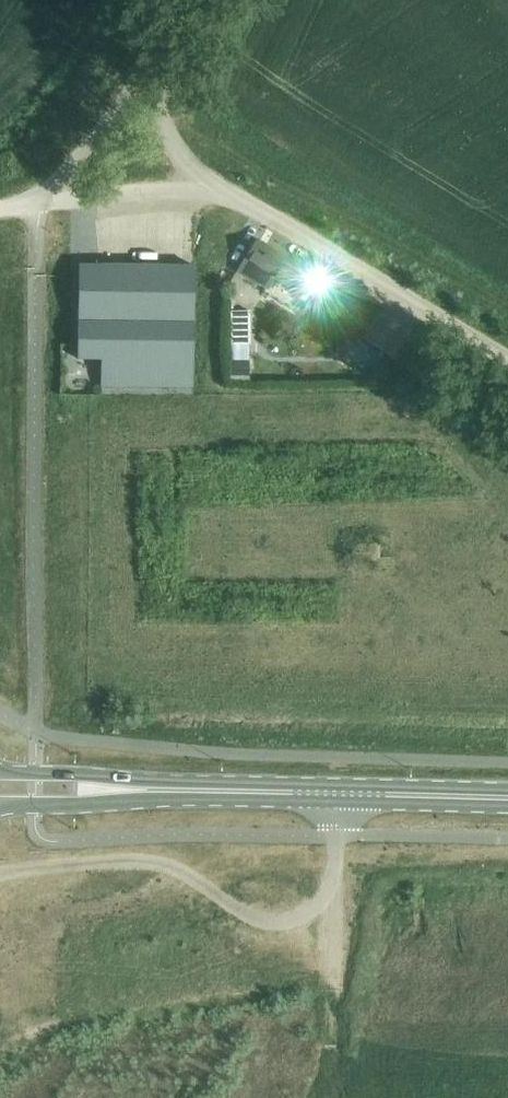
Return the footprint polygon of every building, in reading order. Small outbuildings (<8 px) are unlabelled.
[(294,290),(294,289),(297,290),(296,291),(308,299),(320,280),(308,272),(307,273),(305,272),(306,269),(257,239),(238,269),(268,288),(274,278),(294,290)] [(101,386),(193,387),(194,266),(76,265),(74,357),(101,358),(101,386)] [(253,345),(253,311),(232,311),(232,345),(253,345)]
